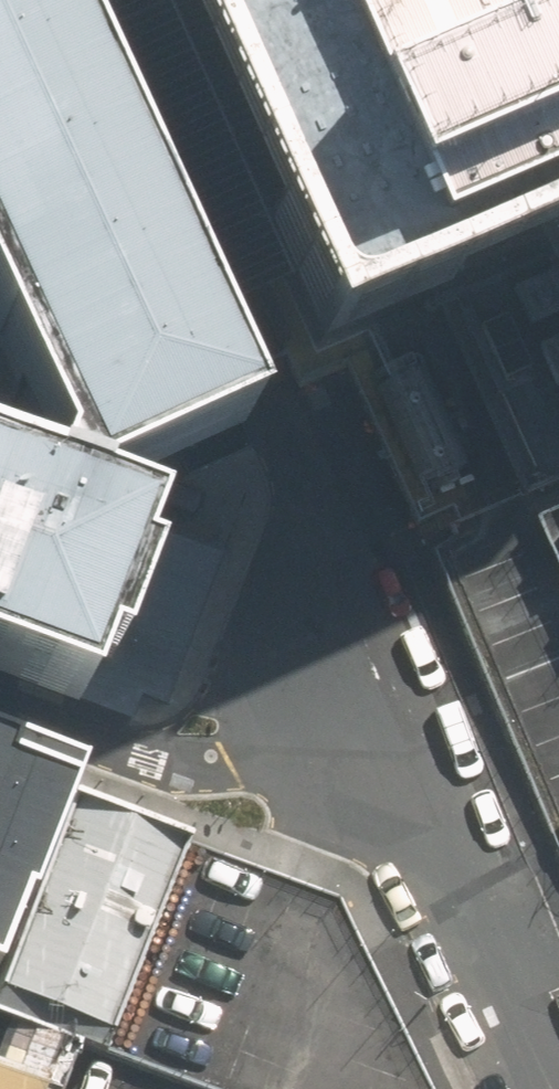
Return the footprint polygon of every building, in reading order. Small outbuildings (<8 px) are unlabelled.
[(80,695),(140,525),(89,506),(138,485),(254,434),(61,0),(0,0),(0,360),(51,476),(41,502),(0,485),(0,666),(80,695)] [(328,355),(542,255),(558,248),(558,0),(170,0),(328,355)] [(542,255),(558,292),(558,248),(542,255)] [(455,334),(369,372),(426,496),(511,457),(455,334)] [(542,517),(558,555),(558,510),(542,517)] [(12,786),(0,782),(0,818),(12,786)] [(65,804),(0,979),(0,999),(106,1038),(178,846),(65,804)] [(178,846),(106,1038),(238,1088),(430,1088),(337,902),(285,884),(178,846)] [(0,1071),(0,1088),(48,1088),(0,1071)]
